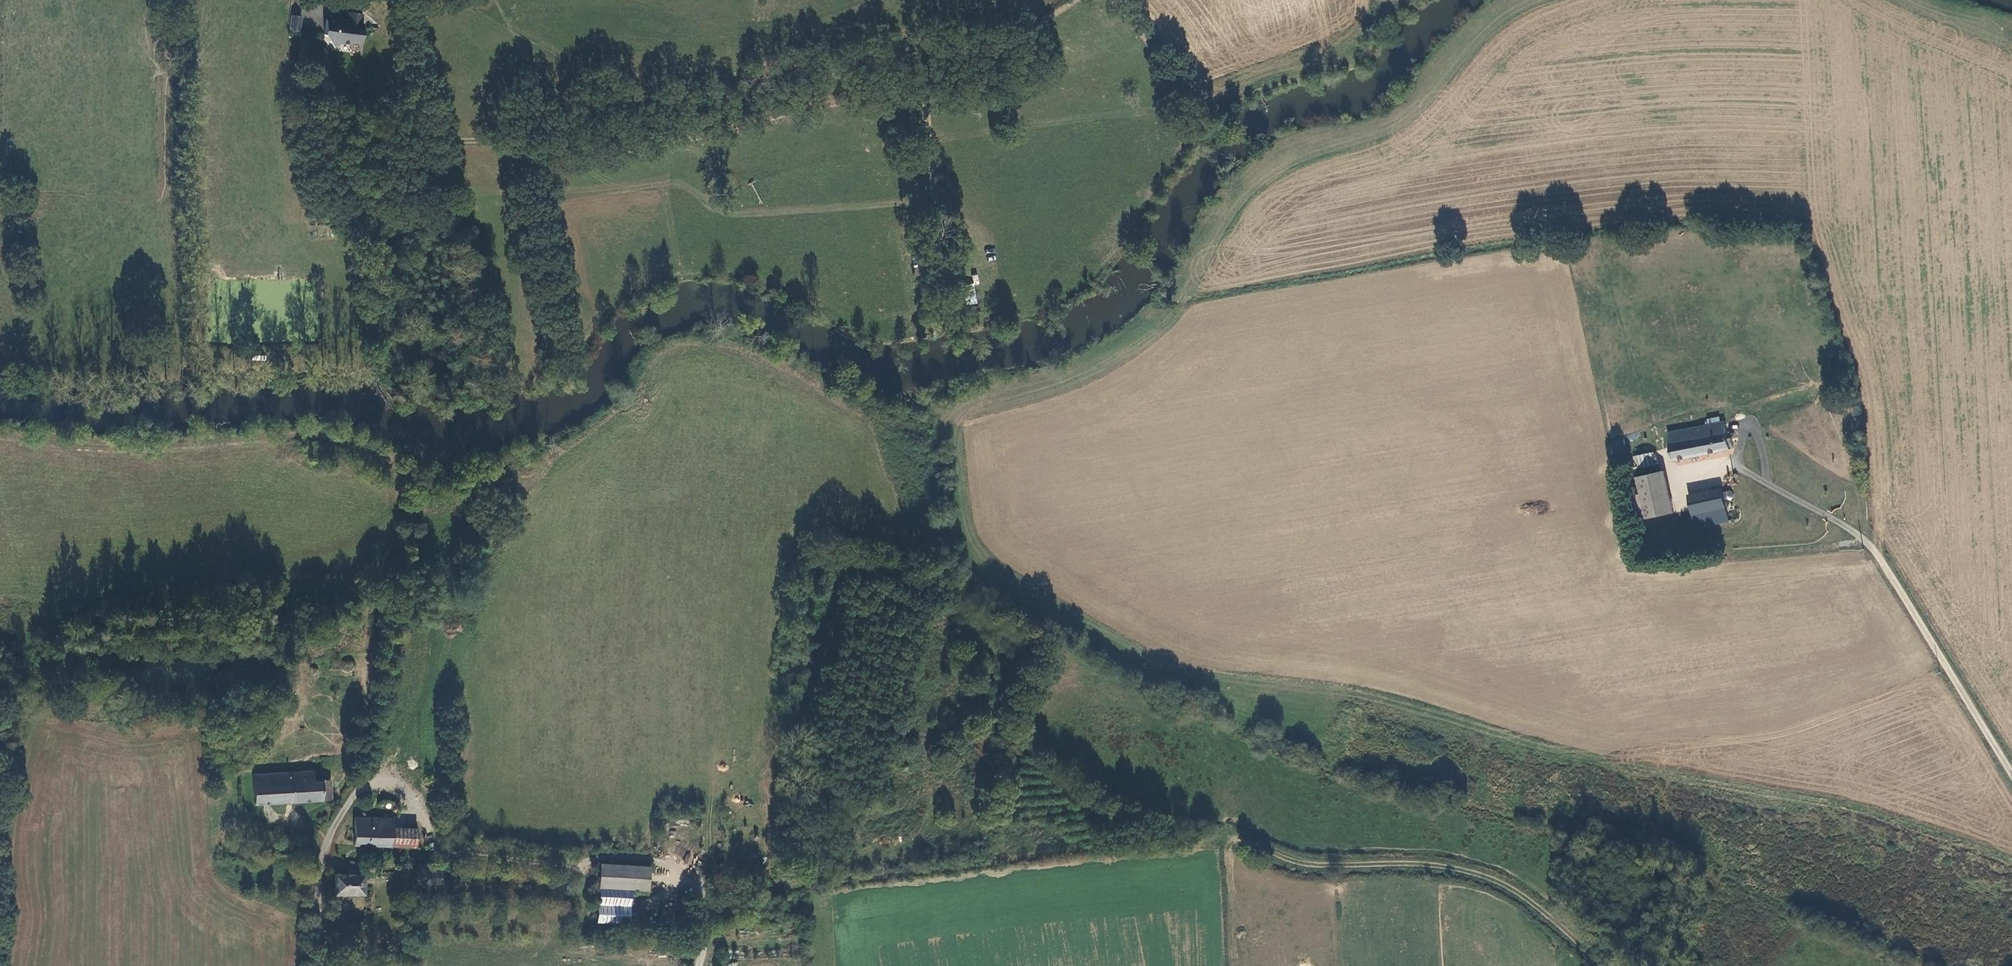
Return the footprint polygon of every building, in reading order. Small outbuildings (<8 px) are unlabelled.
[(346,10),(345,20),(362,21),(362,11),(346,10)] [(289,31),(299,32),(301,15),(291,14),(289,31)] [(361,42),(363,21),(362,21),(345,20),(324,18),(323,34),(332,47),(339,42),(351,42),(352,41),(361,42)] [(973,286),(963,288),(967,305),(977,303),(973,286)] [(1729,436),(1726,421),(1668,432),(1674,460),(1735,448),(1732,436),(1729,436)] [(1655,452),(1632,456),(1635,469),(1657,464),(1655,452)] [(1674,510),(1664,469),(1639,475),(1650,516),(1674,510)] [(1724,494),(1723,487),(1690,494),(1695,519),(1728,513),(1725,497),(1724,494)] [(1731,491),(1728,490),(1726,492),(1724,494),(1725,497),(1727,499),(1730,499),(1732,498),(1734,495),(1733,493),(1731,491)] [(323,781),(322,770),(253,775),(255,804),(331,799),(330,781),(323,781)] [(391,819),(354,818),(354,846),(391,846),(391,829),(391,819)] [(418,829),(391,829),(391,846),(417,847),(418,829)] [(600,864),(598,889),(630,890),(648,891),(649,866),(600,864)] [(364,875),(364,866),(349,866),(349,875),(364,875)] [(441,883),(441,866),(417,866),(416,884),(441,883)] [(364,875),(349,875),(335,875),(335,896),(364,896),(364,875)] [(630,890),(598,889),(597,922),(629,924),(630,890)]
